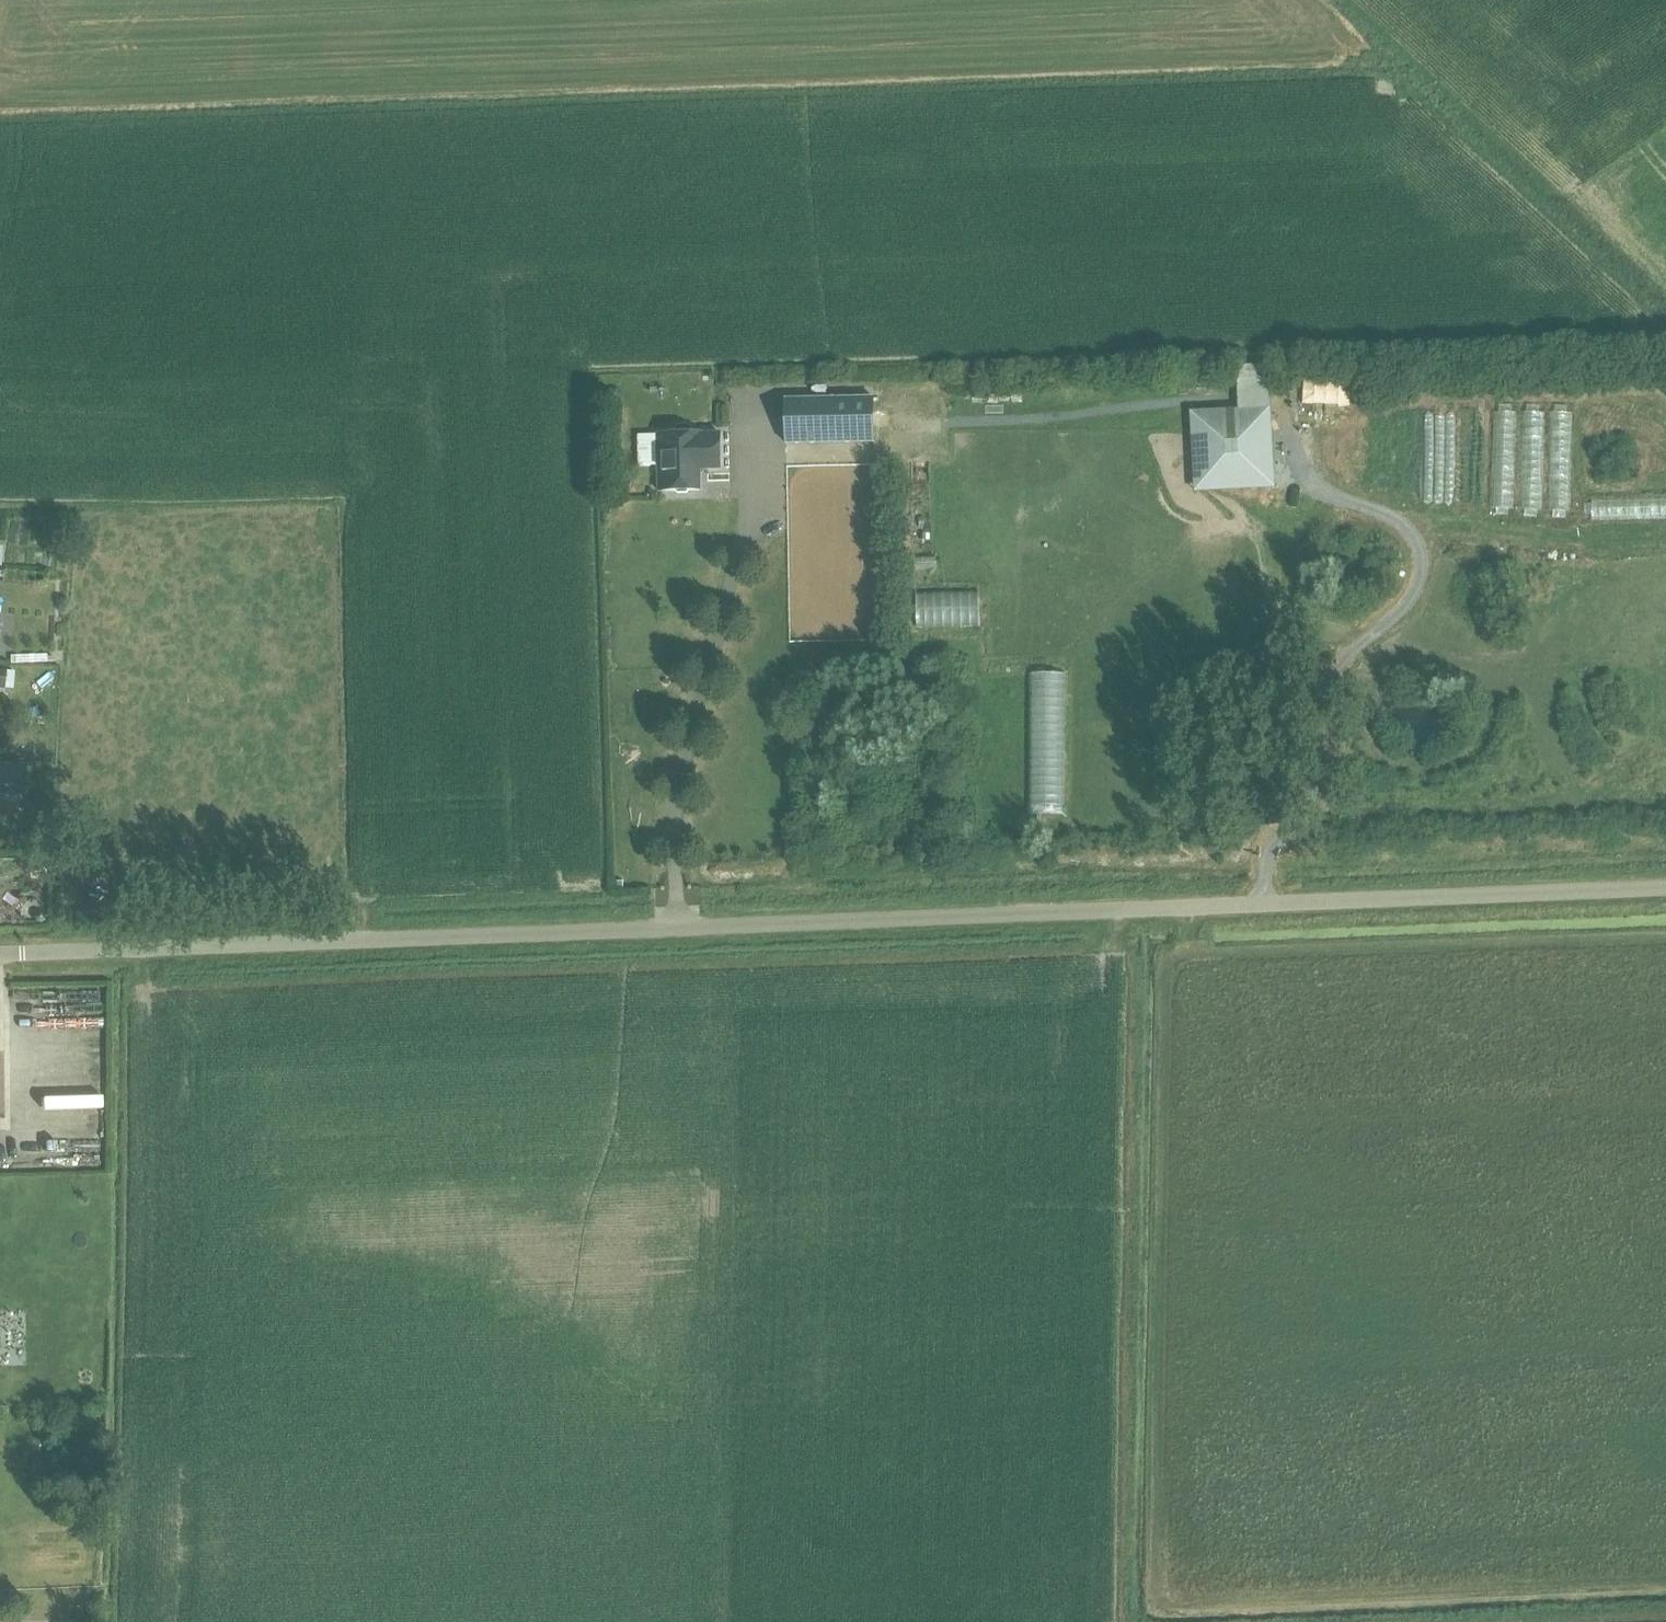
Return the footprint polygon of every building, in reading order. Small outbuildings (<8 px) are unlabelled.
[(1237,412),(1188,415),(1193,496),(1274,491),(1270,411),(1268,367),(1235,368),(1237,412)] [(1293,386),(1293,403),(1341,403),(1341,385),(1293,386)] [(608,402),(613,406),(619,406),(624,402),(624,396),(619,391),(613,391),(608,395),(608,402)] [(873,398),(786,400),(786,444),(874,442),(873,398)] [(664,434),(639,435),(639,465),(659,464),(659,491),(676,491),(678,493),(687,493),(689,491),(700,491),(700,469),(722,468),(721,434),(702,434),(702,433),(693,434),(693,428),(689,425),(680,425),(676,428),(677,434),(664,434)] [(907,591),(907,624),(972,624),(971,590),(907,591)] [(1021,671),(1021,814),(1057,814),(1056,670),(1021,671)] [(22,796),(23,764),(0,764),(0,795),(22,796)] [(84,1113),(84,1098),(90,1098),(90,1085),(29,1085),(29,1126),(92,1126),(91,1113),(84,1113)]
